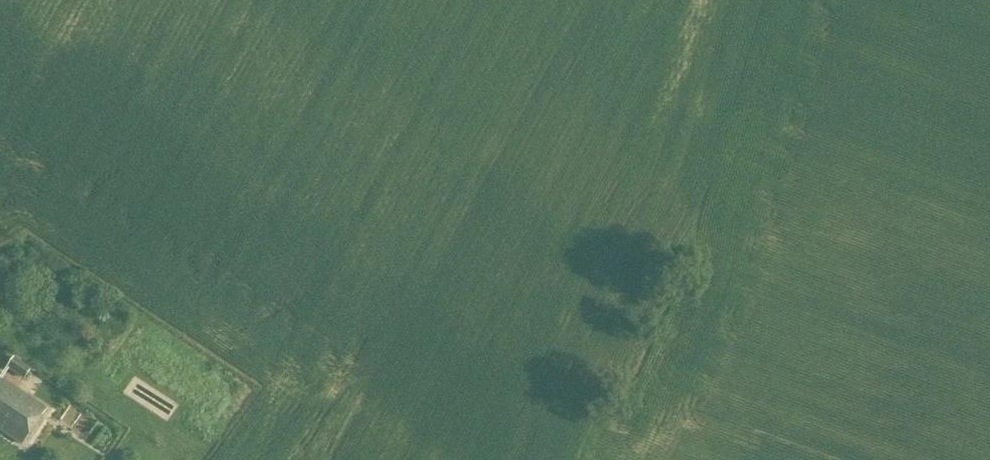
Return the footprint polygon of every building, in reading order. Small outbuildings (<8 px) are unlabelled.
[(24,380),(31,370),(14,358),(7,368),(24,380)] [(0,378),(0,430),(22,445),(47,408),(0,378)]
